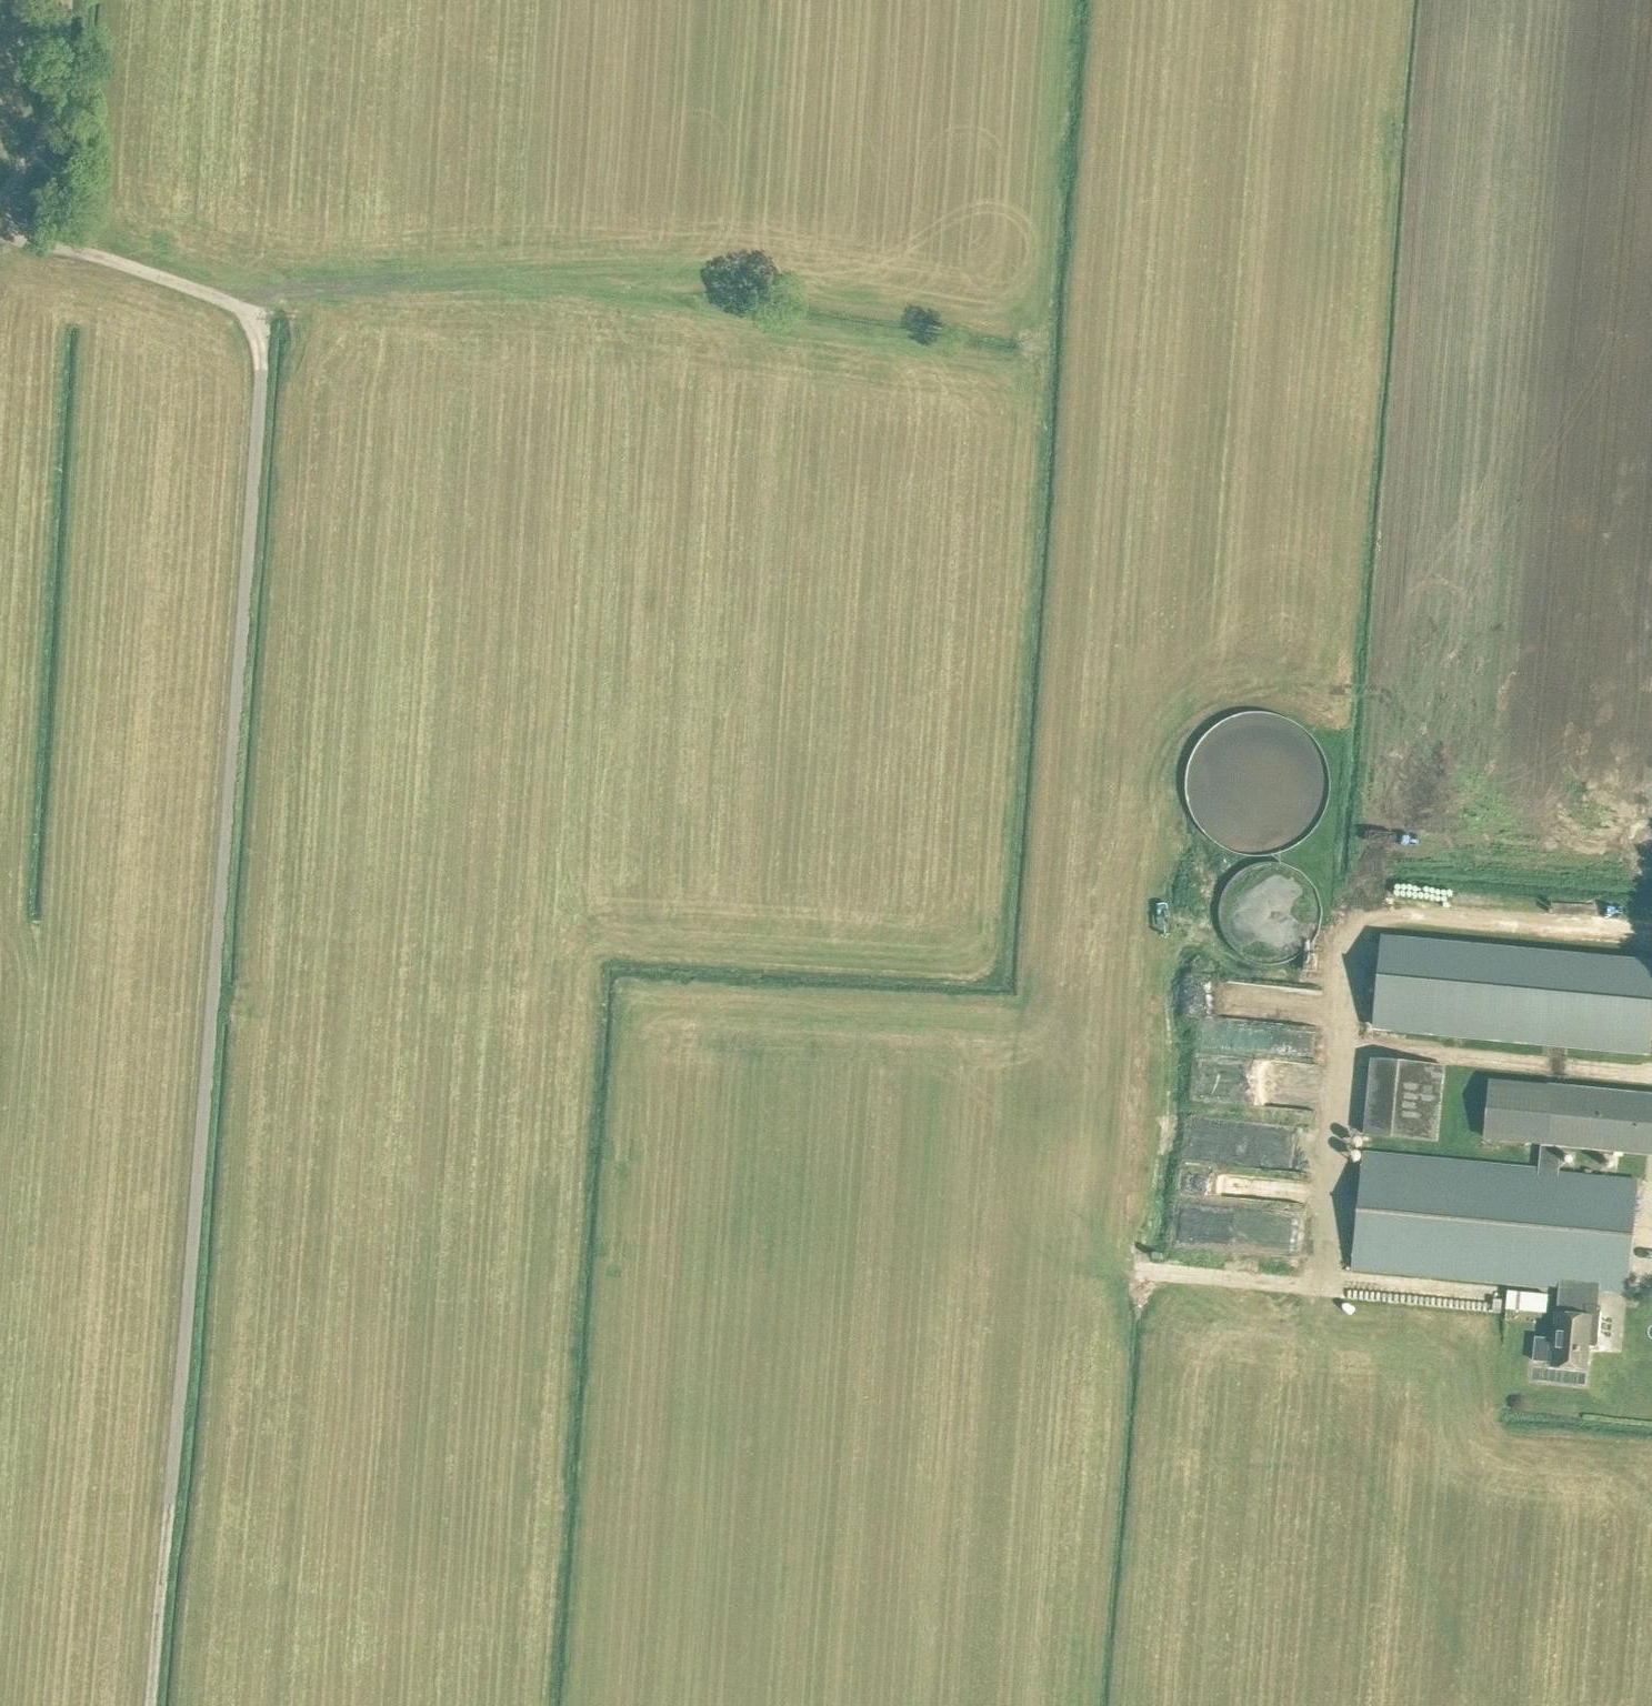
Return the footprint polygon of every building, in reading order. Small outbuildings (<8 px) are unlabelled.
[(1377,940),(1370,1025),(1650,1051),(1651,1028),(1651,966),(1377,940)] [(1372,1059),(1364,1135),(1435,1142),(1443,1066),(1372,1059)] [(1488,1082),(1482,1137),(1541,1142),(1538,1171),(1363,1155),(1352,1267),(1560,1287),(1557,1313),(1556,1313),(1554,1340),(1537,1339),(1535,1360),(1552,1361),(1551,1366),(1587,1369),(1591,1316),(1585,1316),(1588,1289),(1627,1293),(1638,1181),(1557,1173),(1560,1145),(1651,1153),(1651,1097),(1488,1082)] [(1511,1306),(1552,1310),(1554,1291),(1513,1287),(1511,1306)]
